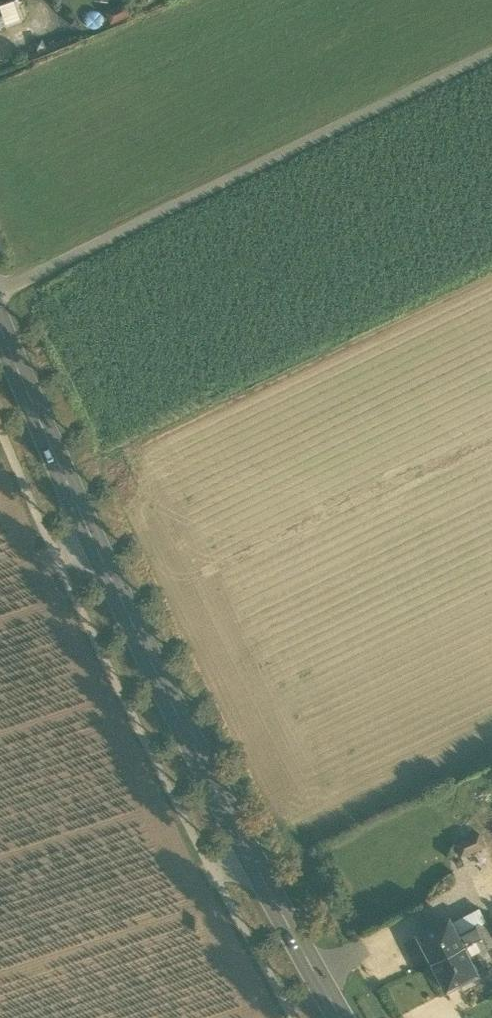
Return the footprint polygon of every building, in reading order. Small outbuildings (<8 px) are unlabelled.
[(5,28),(26,20),(18,0),(12,0),(0,5),(0,15),(5,26),(5,28)] [(455,845),(461,858),(484,848),(478,835),(455,845)] [(463,915),(449,920),(457,935),(475,926),(486,921),(482,913),(463,915)] [(431,963),(481,937),(475,926),(457,935),(449,920),(417,936),(431,963)] [(486,921),(475,926),(481,937),(491,932),(486,921)] [(481,937),(487,949),(491,946),(491,933),(491,932),(481,937)] [(468,958),(487,949),(481,937),(431,963),(445,990),(477,974),(468,958)]
